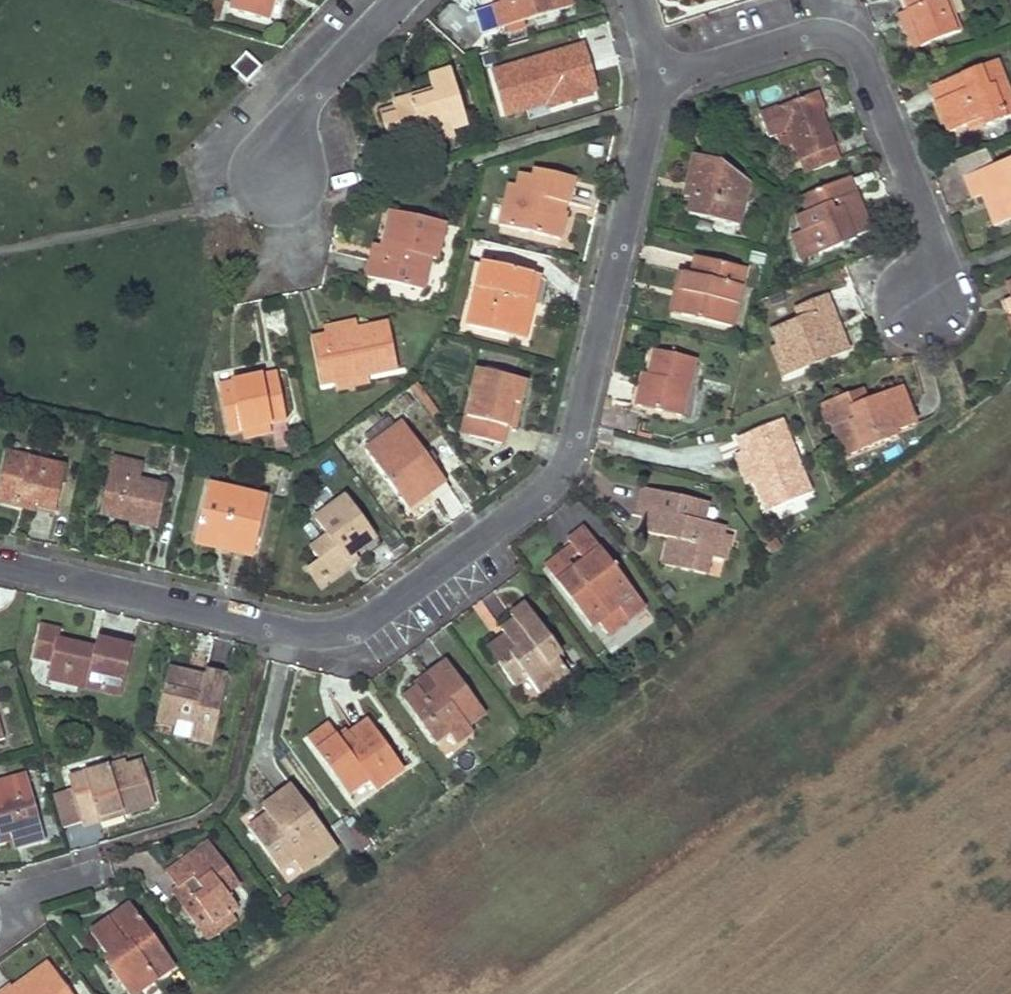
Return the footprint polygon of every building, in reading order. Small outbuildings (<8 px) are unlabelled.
[(231,9),(267,19),(272,0),(234,0),(231,9)] [(501,27),(571,7),(569,0),(502,0),(502,2),(494,5),(501,27)] [(909,9),(914,25),(913,25),(920,46),(957,31),(947,0),(906,0),(909,9)] [(494,5),(475,10),(482,33),(501,27),(494,5)] [(914,25),(909,9),(899,13),(904,29),(907,28),(914,48),(920,46),(913,25),(914,25)] [(596,91),(583,48),(495,73),(507,116),(549,104),(550,109),(590,98),(589,93),(596,91)] [(246,55),(234,68),(246,80),(258,66),(246,55)] [(996,60),(931,87),(943,119),(949,134),(973,124),(971,118),(982,113),(987,124),(1010,115),(1010,98),(996,60)] [(398,116),(383,121),(391,149),(436,136),(438,144),(455,139),(452,131),(467,127),(451,73),(430,79),(434,97),(414,103),(413,99),(395,105),(396,111),(398,116)] [(824,112),(815,93),(760,115),(767,134),(789,127),(807,173),(837,161),(823,126),(818,114),(824,112)] [(396,111),(381,115),(383,121),(398,116),(396,111)] [(691,200),(687,215),(737,224),(747,182),(720,163),(694,156),(688,182),(695,184),(691,200)] [(966,175),(975,196),(983,193),(992,189),(998,202),(989,206),(997,225),(1010,219),(1010,157),(966,175)] [(510,184),(500,224),(559,238),(566,212),(561,211),(563,202),(568,203),(571,190),(573,179),(536,170),(533,177),(520,174),(517,185),(510,184)] [(793,236),(798,251),(815,245),(819,253),(854,240),(853,236),(869,229),(857,201),(840,208),(841,211),(832,214),(828,204),(854,194),(849,179),(802,196),(808,211),(797,216),(804,231),(793,236)] [(688,182),(683,197),(691,200),(695,184),(688,182)] [(992,189),(983,193),(989,206),(998,202),(992,189)] [(370,270),(368,278),(422,290),(430,259),(437,260),(445,224),(391,212),(382,249),(390,250),(387,264),(372,260),(370,270)] [(815,245),(798,251),(802,260),(819,253),(815,245)] [(376,247),(372,260),(387,264),(390,250),(382,249),(376,247)] [(680,314),(728,326),(742,269),(695,258),(692,274),(684,274),(680,291),(685,291),(680,314)] [(533,275),(483,263),(467,325),(525,340),(532,314),(518,311),(521,300),(527,302),(533,275)] [(669,312),(680,314),(685,291),(680,291),(684,274),(679,272),(669,312)] [(518,311),(532,314),(541,277),(533,275),(527,302),(521,300),(518,311)] [(772,345),(784,375),(846,349),(834,318),(825,295),(796,306),(800,317),(772,328),(777,342),(772,345)] [(335,325),(323,327),(324,335),(356,329),(354,321),(335,325)] [(324,335),(311,337),(320,383),(336,380),(365,374),(398,368),(389,322),(356,329),(324,335)] [(638,392),(635,405),(679,416),(692,360),(655,351),(647,385),(640,384),(638,392)] [(519,405),(525,382),(480,371),(468,415),(476,417),(471,437),(502,444),(507,424),(512,403),(519,405)] [(365,374),(336,380),(337,387),(367,381),(365,374)] [(249,380),(219,386),(228,431),(244,428),(267,423),(287,419),(277,375),(249,380)] [(829,422),(843,455),(894,436),(892,431),(913,423),(898,387),(864,400),(850,406),(845,395),(825,403),(832,421),(829,422)] [(859,390),(845,395),(850,406),(864,400),(859,390)] [(512,403),(507,424),(515,426),(519,405),(512,403)] [(832,421),(825,403),(819,406),(826,424),(829,422),(832,421)] [(809,494),(780,421),(736,438),(742,451),(753,480),(766,512),(809,494)] [(267,423),(244,428),(247,438),(269,433),(267,423)] [(402,423),(365,450),(408,507),(435,488),(444,481),(402,423)] [(753,480),(742,451),(734,455),(745,484),(753,480)] [(27,460),(7,454),(6,463),(25,469),(27,460)] [(142,465),(114,459),(102,513),(138,522),(157,526),(166,487),(139,481),(142,465)] [(0,485),(0,502),(19,506),(22,495),(37,499),(35,505),(55,509),(65,469),(27,460),(25,469),(6,463),(0,485)] [(267,499),(209,485),(196,537),(215,542),(217,537),(256,546),(267,499)] [(635,517),(644,520),(645,511),(642,510),(648,490),(643,488),(639,502),(635,517)] [(669,538),(662,564),(702,574),(709,550),(723,553),(728,538),(718,536),(720,528),(700,523),(704,504),(648,490),(642,510),(645,511),(644,520),(641,531),(669,538)] [(22,495),(19,506),(41,512),(53,516),(55,509),(35,505),(37,499),(22,495)] [(380,545),(346,498),(317,519),(328,537),(311,549),(320,561),(313,566),(325,582),(350,564),(345,556),(360,546),(366,555),(380,545)] [(565,558),(549,571),(589,626),(597,621),(606,634),(643,608),(585,528),(567,540),(571,545),(583,561),(573,569),(565,558)] [(196,537),(194,542),(240,552),(254,556),(256,546),(217,537),(215,542),(196,537)] [(571,545),(544,564),(549,571),(565,558),(573,569),(583,561),(571,545)] [(306,570),(317,587),(325,582),(313,566),(306,570)] [(515,649),(497,663),(514,686),(526,678),(537,692),(566,670),(555,657),(561,653),(524,605),(510,615),(514,621),(502,631),(505,636),(515,649)] [(38,627),(32,656),(51,660),(47,677),(119,695),(130,649),(114,645),(94,640),(92,651),(56,643),(59,631),(38,627)] [(505,636),(487,649),(497,663),(515,649),(505,636)] [(417,688),(402,698),(433,741),(446,732),(454,742),(471,731),(465,723),(482,712),(446,662),(438,669),(427,676),(437,689),(425,698),(417,688)] [(186,675),(167,671),(155,722),(174,727),(175,721),(191,725),(188,740),(210,745),(226,678),(214,676),(204,673),(201,683),(185,680),(186,675)] [(417,688),(425,698),(437,689),(427,676),(414,684),(417,688)] [(328,726),(307,741),(345,793),(365,779),(372,789),(401,768),(368,721),(340,742),(328,726)] [(124,759),(67,776),(70,787),(80,820),(81,825),(98,820),(96,815),(120,808),(121,813),(153,804),(140,760),(126,764),(124,759)] [(25,776),(0,783),(0,842),(11,839),(19,836),(21,844),(43,838),(25,776)] [(50,793),(59,826),(80,820),(70,787),(50,793)] [(266,816),(248,830),(277,869),(290,859),(301,873),(335,848),(291,787),(282,793),(261,808),(266,816)] [(96,815),(98,820),(121,813),(120,808),(96,815)] [(19,836),(11,839),(13,846),(21,844),(19,836)] [(191,893),(177,903),(195,928),(208,920),(217,932),(235,919),(233,917),(239,913),(235,907),(237,906),(227,892),(238,885),(211,850),(204,855),(206,858),(199,862),(193,853),(165,873),(176,888),(192,877),(204,893),(195,899),(191,893)] [(176,888),(170,892),(177,903),(191,893),(195,899),(204,893),(192,877),(176,888)] [(129,905),(108,920),(90,933),(109,960),(104,963),(126,993),(131,993),(171,965),(129,905)] [(208,920),(195,928),(204,940),(217,932),(208,920)] [(11,989),(15,993),(16,993),(51,970),(47,963),(28,976),(11,989)] [(51,970),(16,993),(69,993),(51,970)]
